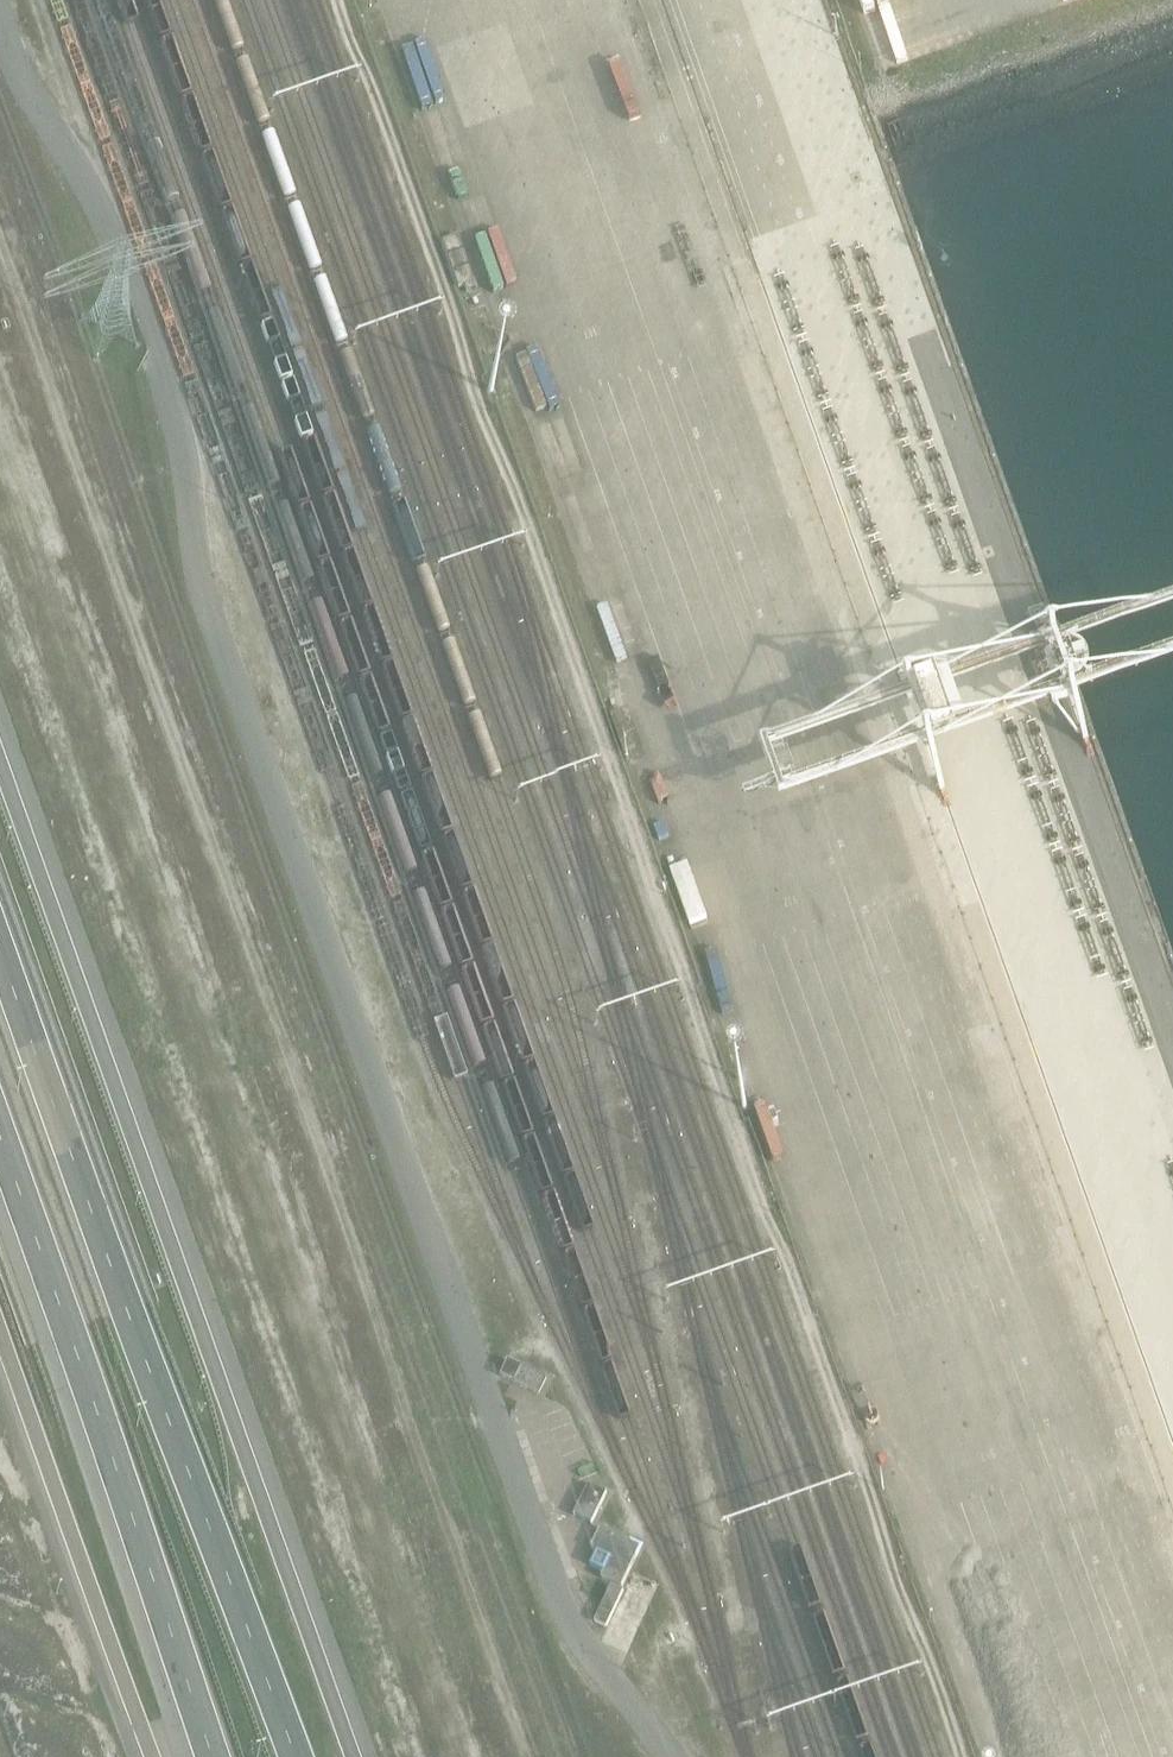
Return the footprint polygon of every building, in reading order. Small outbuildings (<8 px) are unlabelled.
[(622,711),(610,715),(623,752),(635,748),(622,711)] [(592,1524),(607,1492),(606,1492),(605,1493),(590,1486),(590,1484),(589,1484),(574,1515),(575,1516),(575,1515),(591,1522),(591,1524),(592,1524)] [(600,1529),(591,1549),(596,1552),(589,1566),(609,1575),(607,1579),(602,1577),(601,1578),(621,1588),(630,1570),(640,1548),(600,1529)]
